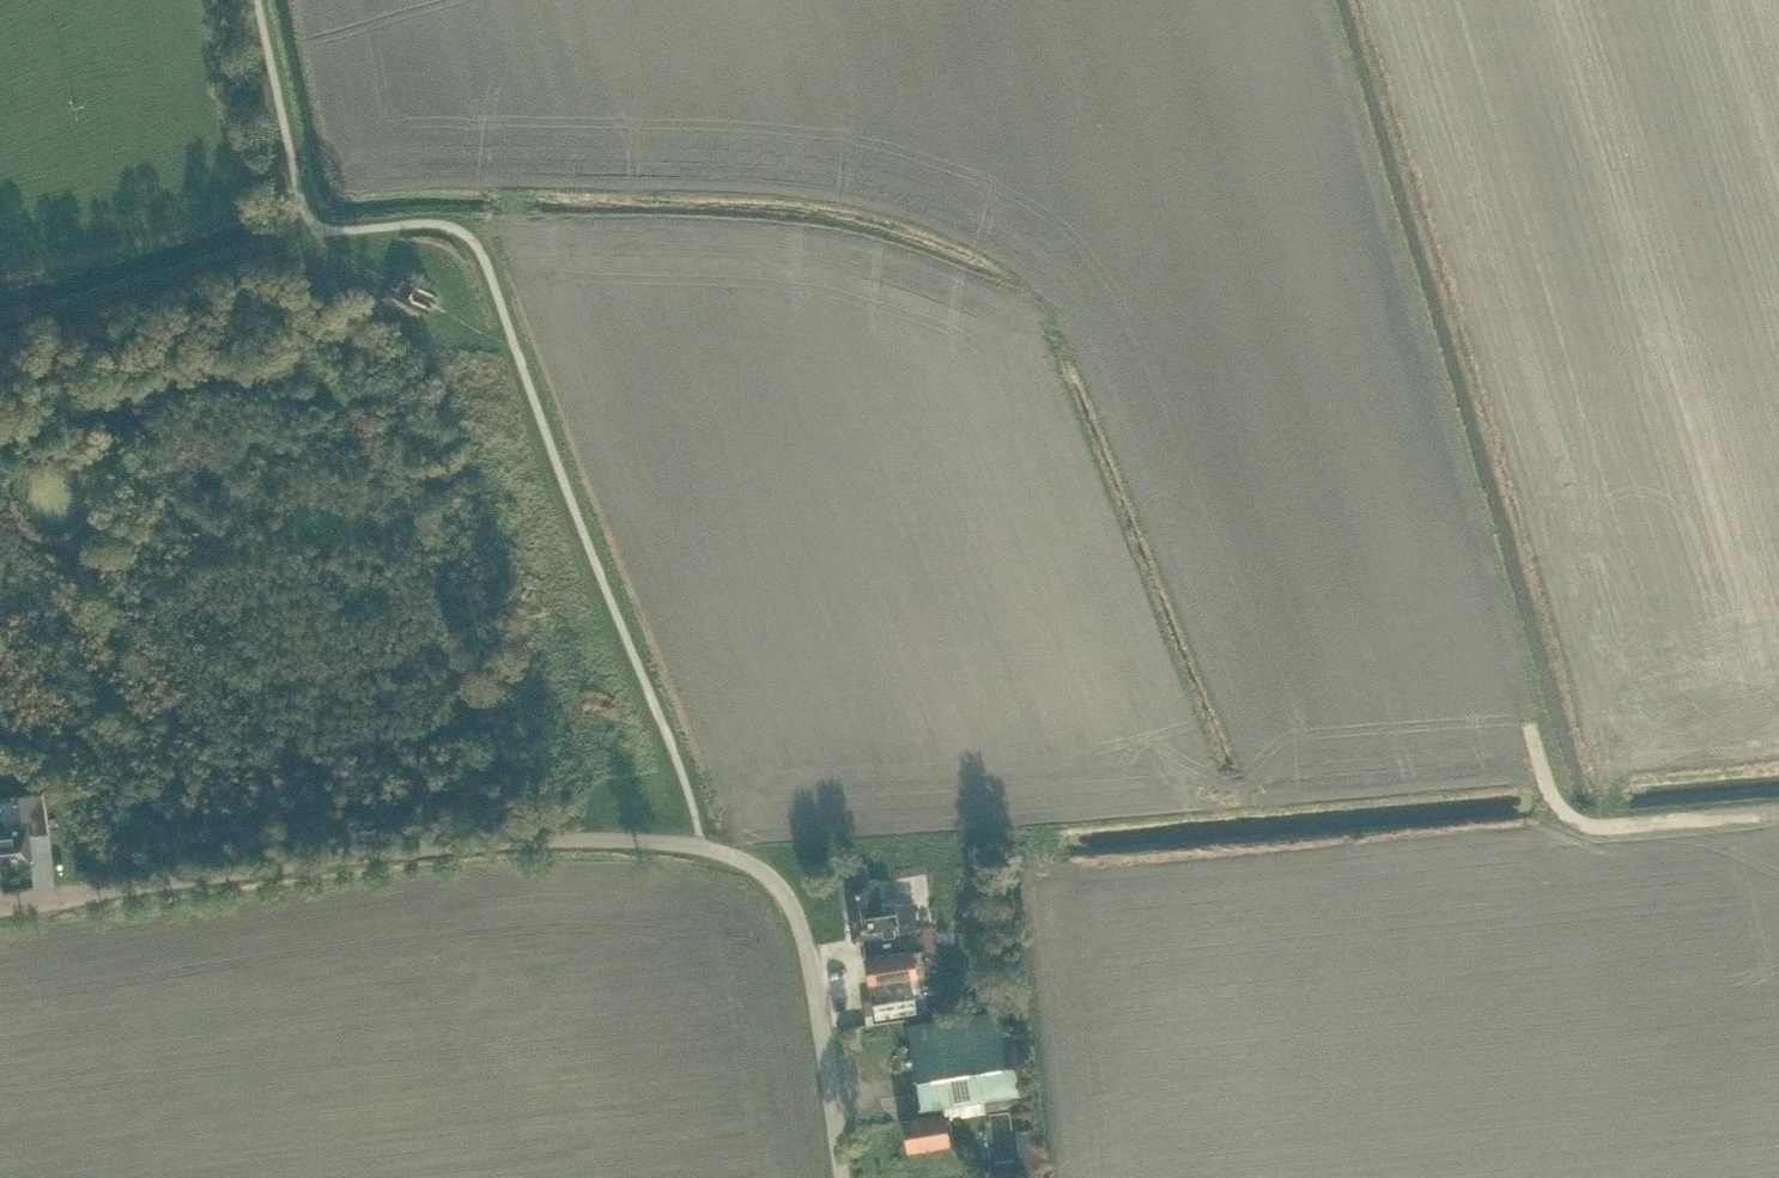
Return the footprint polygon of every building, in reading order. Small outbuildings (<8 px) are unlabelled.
[(31,861),(27,827),(0,831),(0,865),(31,861)] [(898,932),(897,931),(917,928),(913,901),(880,906),(876,879),(868,880),(866,864),(840,868),(843,884),(851,939),(898,932)] [(931,926),(921,927),(924,949),(934,948),(931,926)] [(868,984),(916,977),(912,951),(864,958),(868,984)] [(921,993),(879,995),(880,1012),(922,1010),(921,993)] [(903,1120),(908,1149),(948,1142),(942,1105),(1019,1093),(1009,1033),(1004,1034),(1000,1010),(932,1021),(935,1045),(911,1049),(921,1109),(925,1108),(926,1116),(903,1120)] [(1015,1131),(1019,1168),(1039,1166),(1035,1129),(1015,1131)]
